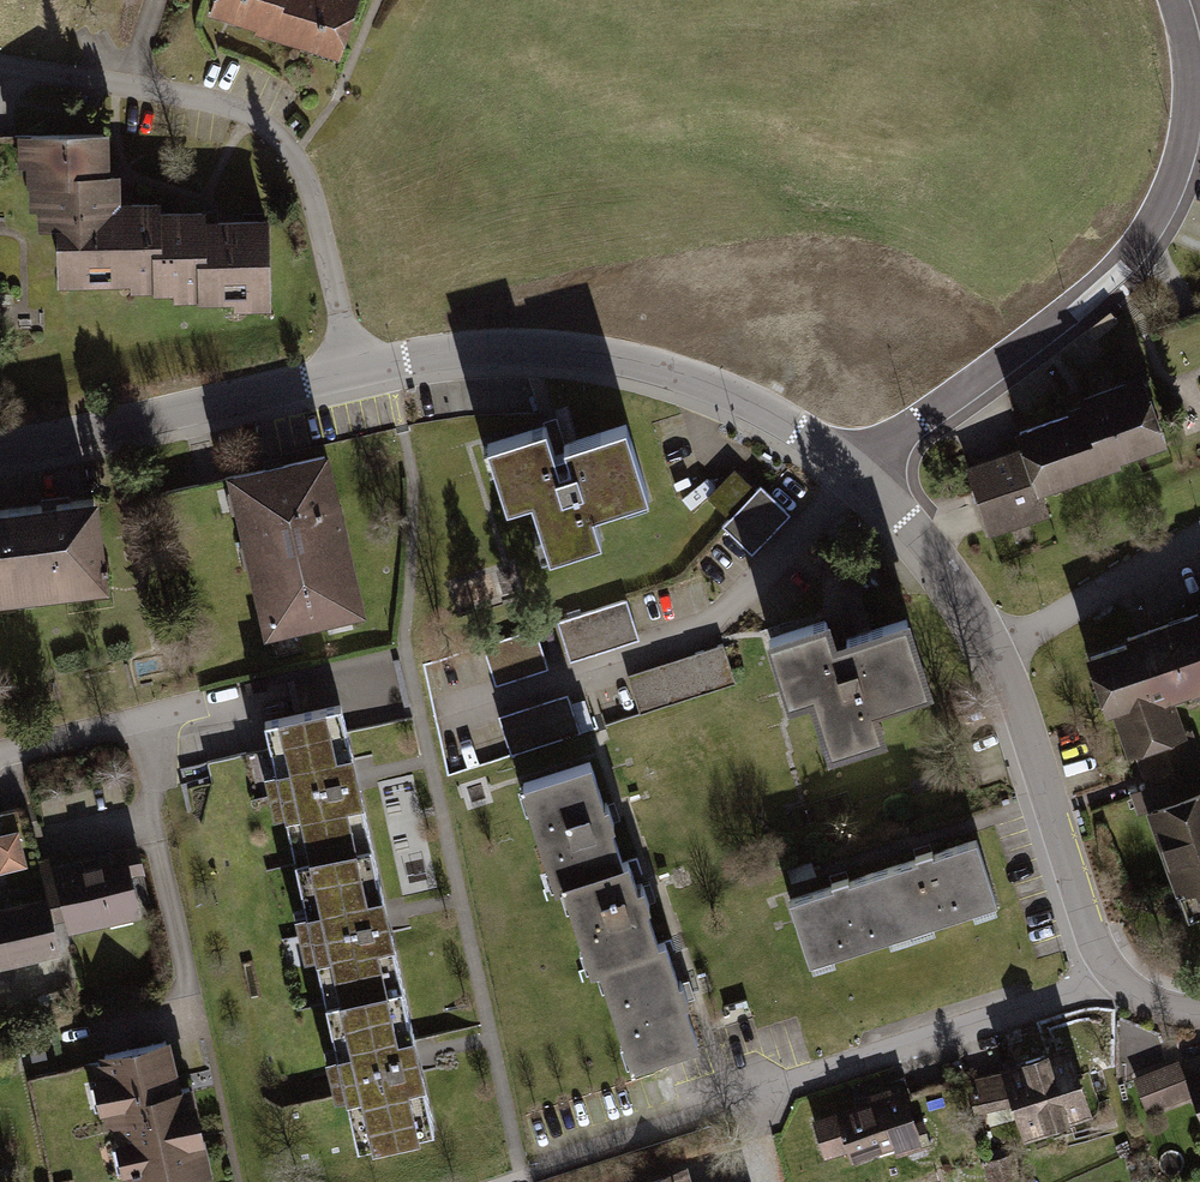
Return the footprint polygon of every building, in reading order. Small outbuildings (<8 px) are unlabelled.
[(206,8),(335,60),(355,0),(209,0),(206,8)] [(37,202),(124,195),(122,168),(113,164),(112,125),(21,127),(20,138),(20,161),(28,161),(29,203),(37,202)] [(212,249),(209,213),(209,203),(164,204),(164,194),(124,195),(37,202),(38,211),(40,223),(56,225),(59,278),(132,279),(133,288),(175,288),(177,299),(199,298),(200,255),(212,249)] [(275,303),(272,209),(234,212),(209,213),(212,249),(200,255),(199,298),(237,296),(238,305),(275,303)] [(1021,449),(963,467),(983,530),(986,541),(1049,521),(1041,496),(1170,455),(1165,439),(1144,374),(1074,396),(1077,405),(1013,425),(1021,449)] [(533,430),(485,447),(506,507),(522,502),(542,558),(591,541),(580,509),(637,489),(617,430),(543,456),(533,430)] [(260,462),(223,470),(263,635),(363,613),(329,447),(260,462)] [(737,523),(728,532),(754,556),(790,518),(741,471),(713,500),(737,523)] [(0,499),(0,593),(116,580),(99,488),(37,495),(0,499)] [(1189,583),(1199,618),(1199,580),(1189,583)] [(1189,583),(1149,598),(1184,702),(1199,697),(1199,618),(1189,583)] [(1149,598),(1129,605),(1132,613),(1078,632),(1129,781),(1199,758),(1199,752),(1184,702),(1149,598)] [(625,605),(556,626),(566,660),(635,639),(625,605)] [(920,683),(902,626),(830,649),(823,628),(777,642),(795,697),(809,693),(828,753),(875,738),(863,702),(920,683)] [(536,639),(485,653),(494,685),(545,671),(536,639)] [(726,652),(630,681),(641,718),(737,689),(726,652)] [(569,702),(500,723),(510,754),(578,733),(569,702)] [(341,709),(256,728),(286,863),(371,845),(357,783),(341,709)] [(1129,781),(1133,792),(1175,923),(1199,916),(1199,758),(1129,781)] [(556,889),(609,874),(594,822),(580,770),(515,788),(545,892),(556,889)] [(0,843),(0,876),(24,873),(19,840),(0,843)] [(136,865),(131,841),(36,861),(40,876),(43,891),(52,929),(62,927),(66,942),(74,940),(139,927),(136,913),(126,867),(136,865)] [(371,845),(286,863),(316,998),(399,980),(387,919),(371,845)] [(974,849),(883,877),(903,940),(994,912),(974,849)] [(594,971),(646,955),(631,906),(621,871),(609,874),(556,889),(583,974),(594,971)] [(883,877),(786,908),(805,970),(903,940),(883,877)] [(43,891),(0,901),(0,969),(57,955),(52,929),(43,891)] [(626,1072),(690,1051),(674,1003),(656,951),(646,955),(594,971),(626,1072)] [(399,980),(316,998),(349,1149),(433,1130),(417,1057),(399,980)] [(1095,1114),(1072,1047),(968,1082),(980,1117),(1010,1107),(1021,1139),(1095,1114)] [(162,1048),(101,1062),(103,1071),(96,1073),(99,1088),(89,1090),(95,1115),(105,1113),(109,1130),(119,1127),(124,1149),(113,1151),(119,1178),(128,1176),(130,1181),(193,1181),(205,1179),(186,1095),(173,1098),(162,1048)] [(1191,1080),(1185,1063),(1132,1082),(1147,1123),(1198,1105),(1199,1112),(1199,1076),(1191,1080)] [(903,1098),(812,1125),(827,1175),(918,1147),(903,1098)] [(687,1165),(631,1181),(692,1181),(687,1165)]
